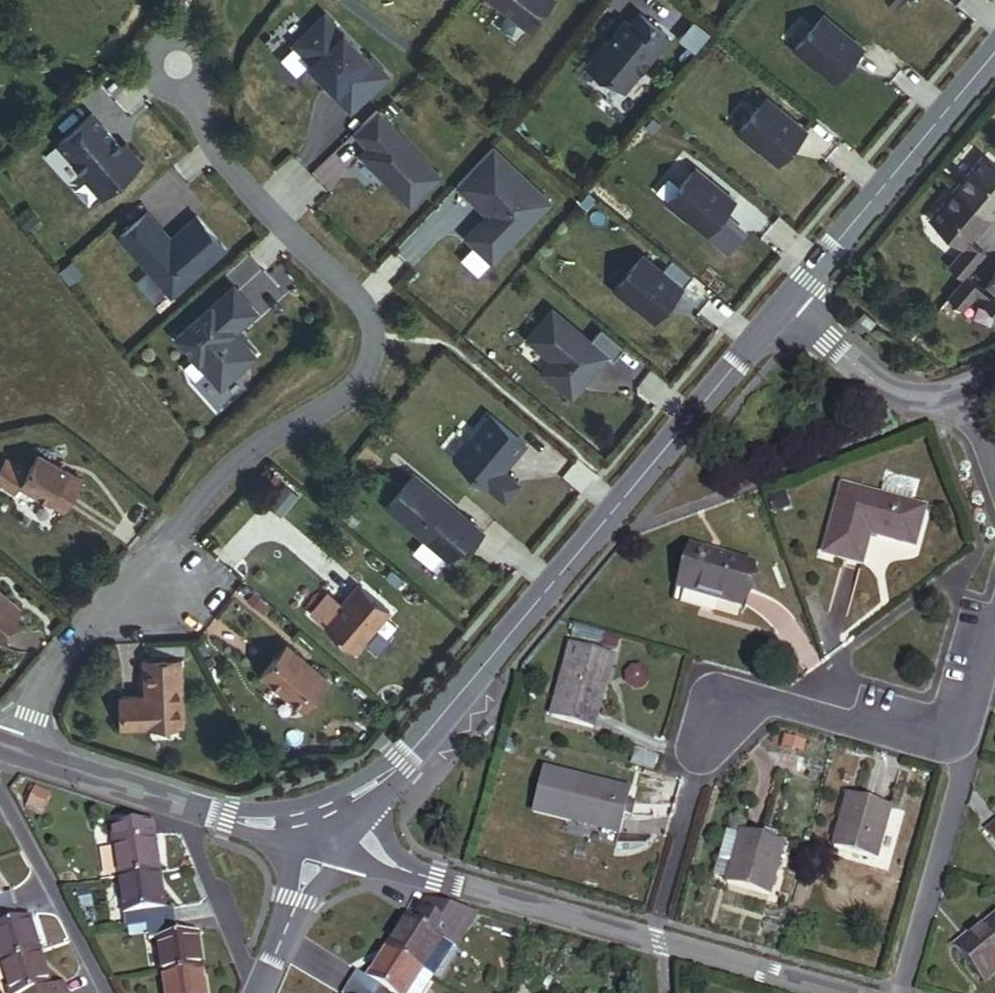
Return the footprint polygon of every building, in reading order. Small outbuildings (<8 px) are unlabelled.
[(552,0),(491,0),(529,29),(552,0)] [(325,13),(293,43),(311,62),(310,64),(336,91),(334,93),(351,111),(389,75),(372,57),(369,59),(325,13)] [(606,76),(623,90),(668,37),(639,13),(629,24),(624,20),(614,32),(615,33),(607,43),(606,42),(586,66),(599,77),(606,76)] [(813,65),(833,81),(861,48),(822,15),(793,50),(812,66),(813,65)] [(615,33),(614,32),(606,42),(607,43),(615,33)] [(765,98),(736,133),(755,149),(756,148),(776,164),(804,130),(765,98)] [(409,204),(439,175),(376,109),(353,131),(368,147),(360,154),(409,204)] [(89,172),(107,192),(142,161),(126,143),(123,147),(92,113),(59,142),(87,174),(89,172)] [(454,186),(485,216),(481,220),(482,221),(479,225),(477,224),(463,239),(489,264),(547,203),(489,149),(454,186)] [(978,174),(989,161),(983,156),(972,169),(978,174)] [(989,161),(978,174),(972,169),(956,189),(990,216),(994,210),(994,200),(993,199),(994,197),(994,166),(989,161)] [(688,219),(708,236),(736,203),(697,170),(668,204),(687,221),(688,219)] [(990,216),(956,189),(941,207),(946,212),(935,225),(964,249),(949,268),(962,280),(966,275),(985,253),(968,238),(973,232),(969,228),(973,222),(981,228),(990,216)] [(935,225),(946,212),(941,207),(930,220),(935,225)] [(225,247),(197,215),(170,238),(166,242),(161,236),(165,233),(146,212),(119,236),(171,295),(225,247)] [(976,234),(981,228),(973,222),(969,228),(973,232),(976,234)] [(170,238),(165,233),(161,236),(166,242),(170,238)] [(681,287),(641,254),(612,289),(632,305),(633,304),(652,321),(681,287)] [(993,287),(989,284),(983,290),(966,275),(962,280),(946,299),(960,310),(973,295),(994,312),(994,285),(993,287)] [(992,275),(987,281),(989,284),(993,287),(994,285),(994,278),(992,275)] [(239,326),(256,310),(234,285),(176,336),(220,386),(255,354),(241,338),(234,330),(239,326)] [(605,354),(551,308),(526,338),(551,359),(541,371),(570,396),(605,354)] [(241,338),(246,334),(239,326),(234,330),(241,338)] [(505,500),(518,484),(501,470),(499,468),(505,460),(509,460),(524,442),(489,414),(453,457),(505,500)] [(37,454),(27,472),(5,459),(0,469),(0,485),(15,493),(20,485),(63,510),(80,480),(37,454)] [(501,470),(509,460),(505,460),(499,468),(501,470)] [(465,540),(470,545),(482,531),(413,473),(386,506),(449,559),(458,548),(465,540)] [(914,547),(924,509),(841,487),(823,554),(861,565),(868,535),(914,547)] [(464,553),(470,545),(465,540),(458,548),(464,553)] [(739,607),(751,567),(688,549),(677,590),(739,607)] [(355,651),(389,612),(358,584),(341,604),(328,592),(310,613),(355,651)] [(0,593),(0,631),(19,608),(0,593)] [(328,680),(286,645),(261,675),(302,710),(328,680)] [(592,729),(612,656),(570,645),(550,717),(592,729)] [(182,725),(180,659),(144,660),(145,697),(119,698),(120,728),(182,725)] [(620,834),(630,792),(577,778),(566,821),(620,834)] [(875,860),(890,808),(882,806),(869,802),(847,795),(832,848),(875,860)] [(882,806),(884,799),(870,795),(869,802),(882,806)] [(153,838),(150,823),(143,824),(145,839),(153,838)] [(985,831),(994,844),(994,823),(985,831)] [(158,874),(153,838),(145,839),(143,824),(116,828),(118,844),(114,844),(112,845),(118,880),(158,874)] [(769,896),(783,843),(741,832),(741,835),(726,831),(718,861),(731,865),(727,885),(769,896)] [(164,911),(158,874),(118,880),(126,931),(145,928),(174,924),(173,910),(164,911)] [(10,894),(0,897),(0,912),(14,908),(10,894)] [(407,917),(387,948),(433,977),(473,915),(426,902),(413,921),(407,917)] [(28,918),(18,921),(14,908),(0,912),(0,966),(39,953),(28,918)] [(969,937),(967,934),(953,945),(977,975),(990,965),(994,969),(994,967),(994,916),(969,937)] [(201,971),(196,935),(175,938),(174,924),(145,928),(147,942),(156,941),(160,977),(201,971)] [(356,973),(349,985),(362,992),(423,992),(433,977),(387,948),(367,979),(356,973)] [(39,953),(0,966),(0,985),(7,982),(10,992),(65,992),(62,985),(50,989),(39,953)] [(981,979),(994,969),(990,965),(977,975),(981,979)] [(201,971),(160,977),(163,992),(204,992),(201,971)] [(349,985),(344,992),(362,992),(349,985)]
